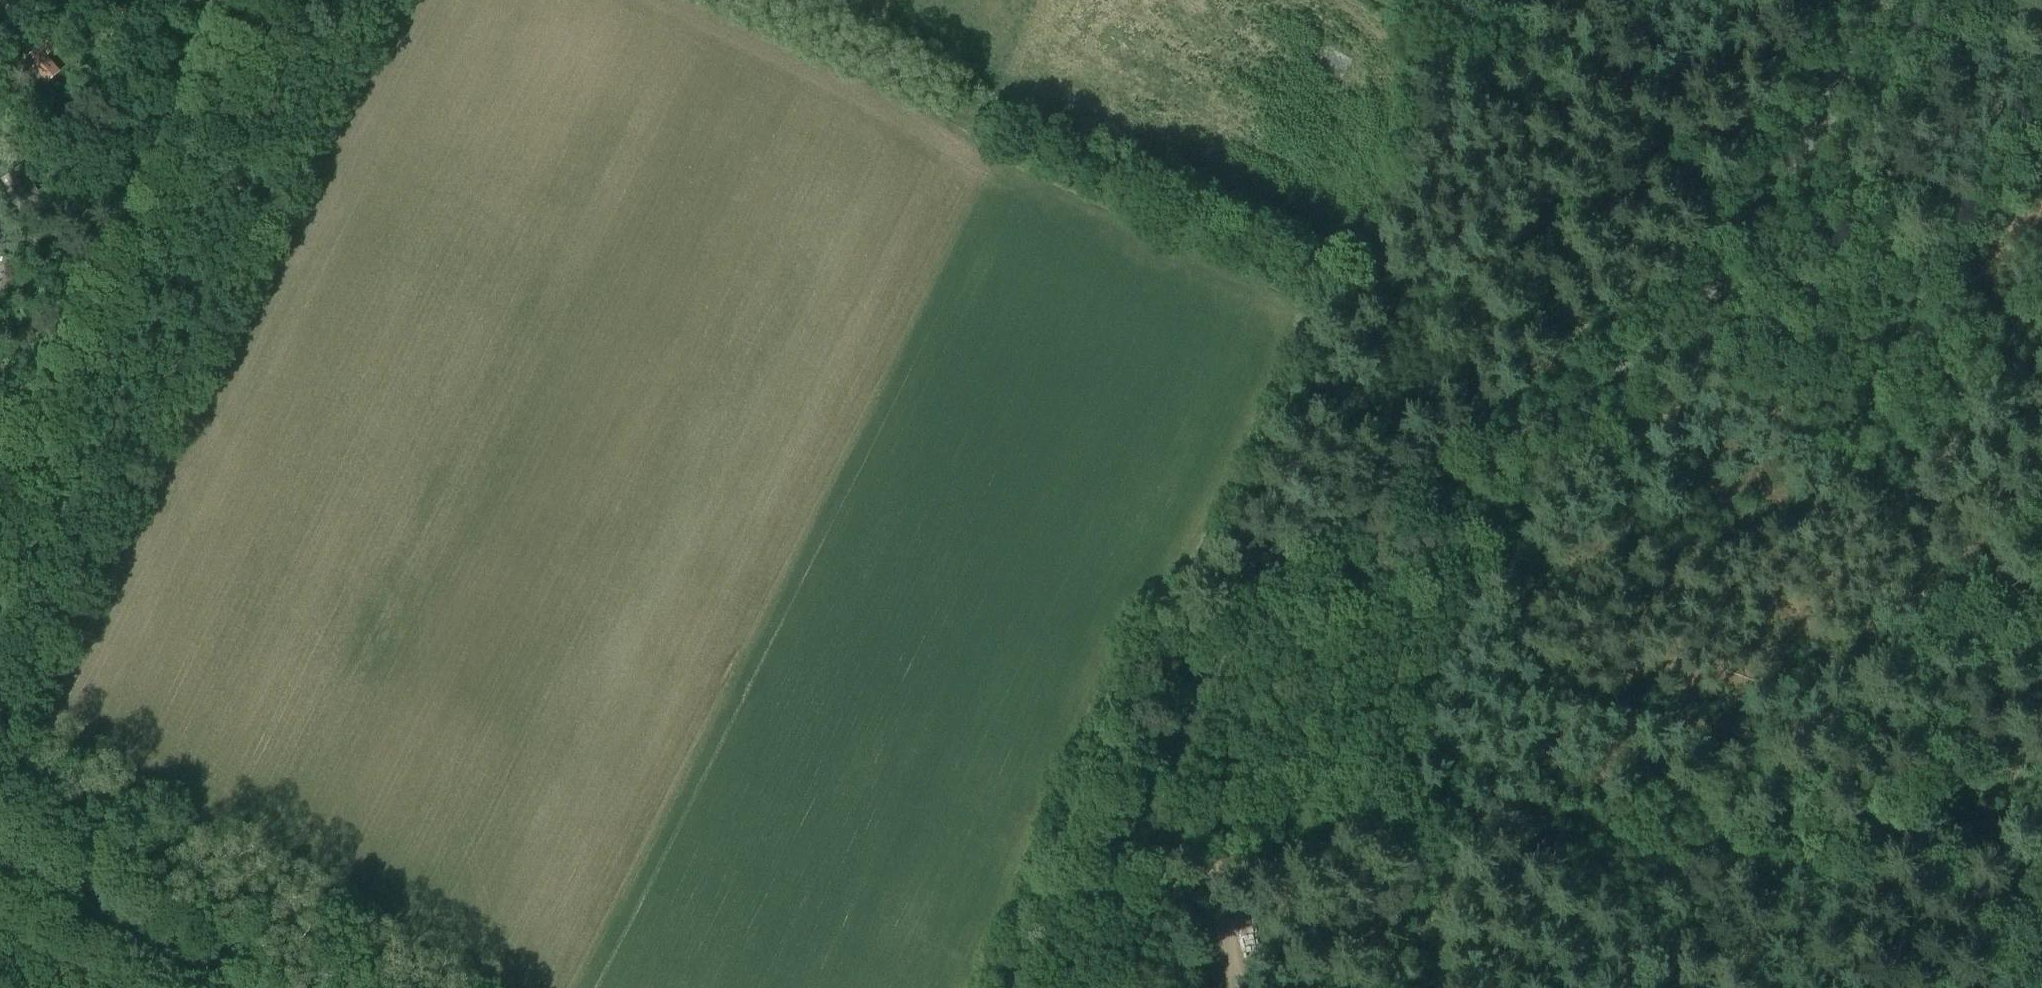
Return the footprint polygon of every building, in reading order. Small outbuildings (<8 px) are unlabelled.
[(48,41),(41,47),(48,55),(55,49),(48,41)] [(59,71),(38,46),(24,59),(45,83),(59,71)] [(14,291),(9,295),(12,299),(18,295),(14,291)]
